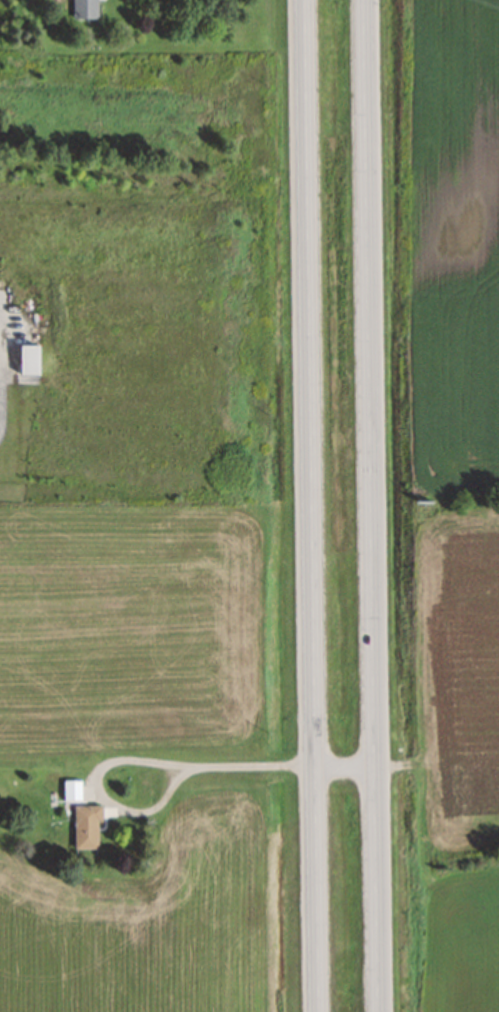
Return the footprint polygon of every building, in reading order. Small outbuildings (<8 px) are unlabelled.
[(97,0),(72,0),(72,18),(97,18),(97,0)] [(19,345),(19,374),(38,374),(38,345),(19,345)] [(64,801),(81,801),(81,780),(63,781),(64,801)] [(74,806),(74,849),(99,849),(99,806),(74,806)]
